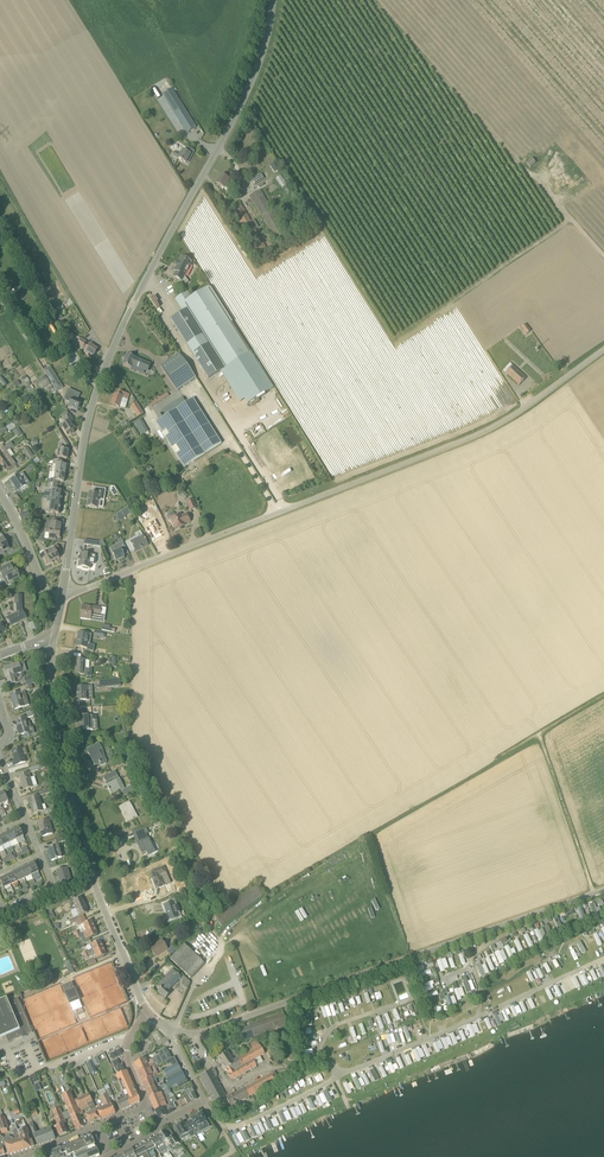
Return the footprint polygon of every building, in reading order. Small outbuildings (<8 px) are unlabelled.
[(187,133),(196,127),(172,89),(163,95),(187,133)] [(188,161),(189,161),(195,151),(189,148),(187,152),(183,150),(181,155),(175,152),(173,156),(178,159),(186,163),(188,161)] [(536,163),(532,159),(527,163),(531,168),(536,163)] [(222,176),(217,184),(228,191),(232,183),(230,182),(234,175),(230,172),(227,178),(222,176)] [(264,179),(261,174),(252,180),(255,185),(264,179)] [(282,175),(277,177),(281,188),(286,186),(282,175)] [(277,242),(287,236),(261,190),(250,196),(277,242)] [(183,285),(188,282),(185,276),(192,262),(182,257),(179,263),(177,262),(175,266),(177,267),(174,271),(176,272),(173,277),(182,281),(181,282),(183,285)] [(175,299),(179,305),(183,312),(171,319),(209,379),(225,369),(232,379),(227,382),(231,387),(235,384),(248,405),(256,399),(257,400),(265,395),(264,394),(273,388),(274,387),(271,383),(270,384),(267,379),(268,379),(263,370),(261,370),(232,323),(233,322),(211,287),(209,288),(192,299),(188,291),(175,299)] [(522,328),(527,335),(531,332),(525,325),(522,328)] [(87,343),(80,338),(77,336),(73,342),(83,349),(83,348),(86,350),(84,353),(89,355),(90,354),(94,356),(98,350),(90,344),(88,347),(85,345),(87,343)] [(59,342),(63,348),(69,344),(66,338),(59,342)] [(135,372),(137,368),(148,372),(150,366),(156,368),(157,367),(151,365),(136,358),(127,354),(123,364),(132,368),(131,370),(135,372)] [(166,374),(177,391),(196,378),(180,354),(161,366),(166,374)] [(513,366),(505,373),(519,386),(526,378),(513,366)] [(44,371),(54,388),(61,384),(50,367),(44,371)] [(45,376),(36,381),(41,390),(50,385),(45,376)] [(70,402),(68,406),(78,411),(78,410),(79,409),(80,407),(80,406),(81,403),(77,401),(80,395),(69,390),(64,400),(70,402)] [(115,394),(111,405),(120,407),(120,406),(126,408),(130,394),(118,391),(117,395),(115,394)] [(193,398),(155,422),(184,467),(222,443),(193,398)] [(137,403),(131,407),(138,417),(143,414),(137,403)] [(71,422),(74,421),(70,415),(63,419),(66,423),(62,426),(66,433),(75,429),(71,422)] [(135,423),(141,435),(148,431),(142,419),(135,423)] [(18,437),(23,433),(18,427),(13,430),(18,437)] [(65,439),(61,441),(66,448),(69,446),(65,439)] [(30,458),(34,455),(27,446),(24,449),(30,458)] [(64,447),(60,446),(58,458),(67,459),(69,451),(64,450),(64,447)] [(0,465),(12,458),(7,451),(0,456),(0,465)] [(12,458),(0,465),(5,472),(16,464),(12,458)] [(52,472),(56,472),(65,474),(66,465),(61,465),(61,461),(50,460),(49,464),(53,464),(52,472)] [(64,482),(65,474),(56,472),(55,480),(51,479),(48,480),(48,483),(58,485),(58,481),(64,482)] [(26,485),(19,475),(11,481),(18,491),(26,485)] [(156,482),(152,486),(157,491),(161,486),(156,482)] [(111,486),(111,491),(114,497),(119,494),(115,487),(111,486)] [(107,489),(99,488),(93,487),(92,493),(89,493),(87,506),(98,508),(98,507),(104,508),(107,489)] [(52,493),(47,492),(47,496),(51,497),(51,500),(61,502),(63,491),(52,490),(52,493)] [(60,514),(61,502),(51,500),(51,497),(47,496),(45,511),(50,512),(49,513),(60,514)] [(187,501),(191,511),(197,508),(193,499),(187,501)] [(125,517),(131,513),(128,508),(121,512),(125,517)] [(21,512),(18,513),(20,516),(22,521),(30,517),(28,512),(22,515),(21,512)] [(190,522),(187,514),(181,516),(181,515),(171,519),(175,529),(185,525),(185,524),(190,522)] [(47,518),(46,529),(61,531),(62,524),(61,524),(61,520),(47,518)] [(160,528),(155,520),(150,524),(151,526),(146,529),(154,542),(163,537),(158,529),(160,528)] [(60,538),(61,531),(46,529),(45,533),(50,533),(49,540),(56,541),(57,538),(60,538)] [(148,545),(143,536),(131,542),(130,540),(126,543),(131,553),(135,551),(136,552),(148,545)] [(4,539),(1,541),(0,540),(0,555),(4,553),(3,552),(9,549),(4,539)] [(55,548),(49,551),(53,561),(60,558),(57,553),(60,551),(57,544),(53,546),(55,548)] [(116,561),(125,557),(121,549),(116,551),(114,545),(110,547),(112,553),(116,561)] [(47,564),(53,561),(49,551),(39,556),(42,561),(44,559),(47,564)] [(79,561),(78,567),(83,568),(83,569),(87,569),(87,568),(90,569),(91,564),(94,564),(96,555),(80,553),(80,558),(79,557),(79,561)] [(17,572),(16,568),(13,569),(11,564),(0,570),(0,571),(3,579),(7,577),(9,582),(20,577),(17,572)] [(7,618),(11,626),(27,618),(23,610),(22,595),(15,595),(15,604),(17,604),(17,613),(7,618)] [(83,611),(82,611),(81,618),(91,620),(92,614),(100,616),(101,608),(83,605),(82,609),(83,610),(83,611)] [(115,633),(115,631),(109,629),(110,626),(103,624),(102,630),(115,633)] [(79,637),(77,647),(88,648),(90,634),(79,632),(79,637)] [(76,674),(86,675),(90,675),(90,669),(89,669),(90,661),(86,660),(76,660),(76,674)] [(9,684),(15,682),(13,675),(22,672),(19,663),(4,667),(9,684)] [(36,675),(24,679),(26,685),(28,685),(38,682),(36,675)] [(100,688),(121,687),(120,680),(99,682),(100,688)] [(88,686),(75,687),(76,701),(89,700),(88,686)] [(10,694),(15,709),(24,706),(29,705),(27,698),(22,700),(20,692),(10,694)] [(87,707),(87,715),(78,716),(79,730),(83,730),(83,731),(93,730),(92,715),(99,715),(98,707),(87,707)] [(39,709),(27,712),(28,718),(40,715),(39,709)] [(26,717),(17,720),(18,727),(17,727),(20,735),(24,734),(25,737),(31,735),(29,729),(32,728),(30,723),(28,724),(26,717)] [(95,766),(100,763),(102,766),(106,764),(107,761),(105,757),(102,757),(99,750),(101,749),(102,748),(99,743),(87,750),(95,766)] [(26,762),(24,756),(28,755),(26,747),(13,751),(15,759),(13,760),(15,766),(26,762)] [(30,768),(31,772),(46,768),(44,764),(30,768)] [(124,788),(118,777),(115,772),(103,778),(106,783),(107,783),(108,785),(107,786),(111,794),(121,789),(121,790),(124,788)] [(33,787),(29,773),(20,776),(24,790),(33,787)] [(0,794),(0,801),(2,805),(9,801),(4,792),(0,794)] [(43,810),(47,809),(45,804),(42,805),(39,796),(29,799),(33,813),(43,810)] [(138,817),(130,801),(119,807),(127,823),(138,817)] [(56,825),(60,824),(61,824),(59,816),(58,816),(56,813),(49,815),(50,820),(54,819),(56,825)] [(53,834),(49,820),(38,823),(42,837),(53,834)] [(19,827),(12,830),(17,840),(24,836),(19,827)] [(10,843),(17,840),(12,830),(5,834),(10,843)] [(10,843),(5,834),(0,837),(0,841),(3,847),(10,843)] [(152,847),(146,834),(135,839),(142,852),(152,847)] [(53,846),(53,848),(48,850),(52,861),(57,859),(62,857),(58,845),(53,846)] [(26,846),(21,849),(23,852),(24,855),(29,852),(26,846)] [(28,866),(32,876),(39,872),(35,863),(28,866)] [(25,879),(32,876),(28,866),(21,869),(25,879)] [(167,875),(166,872),(164,867),(151,872),(155,880),(154,880),(157,889),(162,887),(165,886),(161,877),(167,875)] [(72,882),(68,868),(57,871),(61,885),(72,882)] [(21,869),(14,873),(18,882),(25,879),(21,869)] [(11,885),(18,882),(14,873),(7,876),(11,885)] [(7,876),(0,879),(0,880),(4,889),(11,885),(7,876)] [(73,910),(77,908),(85,905),(83,900),(82,901),(81,898),(71,902),(69,899),(62,901),(64,905),(70,903),(73,910)] [(180,917),(174,901),(163,905),(169,921),(180,917)] [(595,908),(594,903),(589,904),(592,915),(601,913),(600,907),(595,908)] [(87,909),(85,905),(77,908),(80,916),(87,913),(86,910),(87,909)] [(75,932),(76,936),(95,927),(93,923),(91,923),(90,921),(87,922),(85,918),(77,922),(79,926),(82,924),(84,928),(75,932)] [(548,924),(544,926),(548,935),(552,933),(548,924)] [(84,935),(86,940),(96,935),(95,933),(97,932),(95,927),(76,936),(78,938),(84,935)] [(543,929),(538,930),(538,929),(535,930),(538,942),(543,941),(542,936),(545,935),(543,929)] [(527,933),(523,935),(529,947),(533,946),(527,933)] [(597,933),(594,934),(599,946),(602,944),(597,933)] [(518,939),(514,940),(519,952),(523,951),(518,939)] [(82,953),(83,956),(103,948),(101,943),(100,943),(99,941),(92,944),(90,945),(92,949),(84,953),(82,953)] [(168,949),(162,941),(151,948),(156,955),(161,951),(162,953),(168,949)] [(581,941),(577,943),(582,953),(586,952),(581,941)] [(171,959),(191,978),(205,964),(185,944),(171,959)] [(177,951),(172,946),(168,951),(172,955),(177,951)] [(103,948),(83,956),(81,957),(82,960),(89,957),(96,954),(98,958),(105,955),(104,953),(105,952),(103,948)] [(451,968),(455,967),(451,952),(447,953),(451,968)] [(441,971),(449,968),(445,958),(437,961),(441,971)] [(417,963),(420,970),(434,966),(432,959),(417,963)] [(75,972),(69,961),(65,963),(70,974),(75,972)] [(421,977),(436,971),(434,967),(420,974),(421,977)] [(540,978),(547,975),(543,967),(536,970),(540,978)] [(181,977),(173,970),(158,986),(161,989),(158,992),(165,999),(171,992),(169,990),(181,977)] [(475,990),(471,980),(467,981),(465,975),(461,977),(466,993),(475,990)] [(572,979),(576,989),(580,987),(576,977),(572,979)] [(432,981),(421,984),(424,992),(433,989),(432,984),(433,984),(432,981)] [(568,993),(571,991),(566,981),(561,984),(564,990),(566,989),(568,993)] [(71,1005),(78,1023),(88,1019),(87,1017),(80,1020),(78,1015),(85,1012),(80,1001),(81,1001),(73,982),(63,987),(65,992),(65,993),(70,1005),(71,1005)] [(366,1001),(364,993),(368,992),(368,994),(373,993),(372,987),(362,989),(364,1001),(366,1001)] [(458,1000),(461,999),(460,997),(464,995),(461,987),(454,990),(458,1000)] [(447,1007),(456,1005),(454,995),(445,997),(447,1007)] [(6,998),(0,1001),(0,1038),(5,1036),(9,1043),(32,1032),(18,998),(8,1002),(6,998)] [(522,1001),(519,1003),(524,1013),(527,1011),(522,1001)] [(339,1014),(338,1009),(335,1010),(334,1004),(330,1004),(332,1016),(339,1014)] [(514,1016),(522,1013),(519,1006),(514,1007),(514,1005),(511,1006),(514,1016)] [(502,1011),(505,1021),(512,1018),(509,1008),(502,1011)] [(396,1009),(392,1010),(397,1021),(401,1020),(396,1009)] [(272,1030),(288,1025),(283,1011),(249,1023),(250,1026),(246,1027),(245,1025),(238,1027),(244,1041),(272,1030)] [(493,1014),(497,1026),(501,1024),(500,1022),(504,1020),(501,1014),(497,1015),(497,1013),(493,1014)] [(379,1016),(376,1017),(380,1029),(384,1028),(379,1016)] [(419,1036),(417,1027),(421,1026),(420,1023),(413,1025),(416,1037),(419,1036)] [(475,1036),(475,1033),(479,1032),(476,1023),(467,1026),(471,1038),(475,1036)] [(407,1040),(411,1039),(407,1026),(398,1029),(400,1033),(404,1031),(407,1040)] [(454,1045),(458,1043),(453,1032),(449,1034),(454,1045)] [(305,1045),(316,1044),(316,1035),(304,1035),(305,1045)] [(387,1039),(389,1047),(397,1044),(394,1035),(386,1037),(385,1035),(381,1036),(382,1041),(387,1039)] [(445,1049),(449,1047),(448,1045),(453,1043),(449,1036),(441,1040),(445,1049)] [(437,1053),(440,1051),(440,1049),(444,1048),(441,1040),(433,1043),(437,1053)] [(426,1045),(422,1046),(427,1057),(431,1056),(426,1045)] [(138,1072),(150,1067),(154,1065),(155,1065),(156,1067),(172,1058),(165,1047),(158,1052),(160,1055),(147,1061),(145,1058),(134,1063),(138,1072)] [(218,1058),(222,1065),(232,1080),(257,1066),(253,1061),(265,1054),(261,1047),(234,1061),(228,1052),(218,1058)] [(413,1049),(416,1060),(425,1058),(422,1047),(413,1049)] [(109,1054),(113,1060),(123,1053),(120,1048),(109,1054)] [(407,1065),(412,1063),(409,1054),(404,1056),(407,1065)] [(94,1067),(101,1064),(98,1058),(92,1061),(94,1067)] [(387,1061),(391,1073),(395,1072),(391,1059),(387,1061)] [(94,1067),(92,1061),(87,1064),(92,1073),(97,1071),(94,1067)] [(167,1077),(181,1069),(178,1063),(164,1071),(167,1077)] [(154,1076),(158,1074),(154,1065),(150,1067),(138,1072),(143,1082),(151,1078),(154,1076)] [(384,1078),(388,1076),(382,1066),(379,1068),(384,1078)] [(216,1105),(227,1099),(233,1110),(242,1106),(240,1102),(279,1080),(275,1072),(235,1093),(234,1091),(225,1096),(215,1077),(217,1077),(217,1074),(214,1069),(212,1071),(200,1077),(216,1105)] [(374,1081),(378,1079),(374,1069),(370,1070),(374,1081)] [(116,1076),(125,1095),(130,1107),(140,1102),(140,1100),(132,1082),(127,1070),(116,1076)] [(171,1088),(177,1084),(186,1079),(182,1071),(166,1079),(171,1088)] [(365,1086),(362,1077),(358,1079),(356,1073),(352,1075),(357,1089),(365,1086)] [(143,1082),(146,1090),(155,1086),(163,1081),(161,1078),(157,1081),(158,1082),(154,1084),(151,1078),(143,1082)] [(189,1083),(186,1079),(177,1084),(179,1088),(189,1083)] [(352,1082),(347,1083),(346,1080),(343,1081),(347,1094),(352,1092),(351,1089),(354,1088),(352,1082)] [(146,1090),(150,1098),(159,1094),(156,1088),(160,1085),(161,1087),(165,1085),(163,1081),(155,1086),(146,1090)] [(105,1089),(109,1098),(113,1096),(108,1085),(104,1087),(105,1089)] [(162,1092),(159,1094),(150,1098),(153,1106),(166,1102),(170,1099),(168,1095),(171,1093),(171,1091),(170,1090),(169,1089),(169,1088),(162,1092)] [(189,1096),(194,1093),(195,1093),(195,1092),(193,1088),(186,1091),(185,1091),(187,1095),(189,1096)] [(116,1113),(109,1098),(105,1089),(98,1091),(100,1097),(105,1107),(110,1116),(116,1113)] [(332,1092),(329,1093),(328,1089),(320,1092),(323,1099),(327,1098),(328,1102),(333,1100),(332,1097),(334,1096),(332,1092)] [(62,1096),(71,1117),(76,1130),(85,1126),(71,1092),(62,1096)] [(185,1098),(188,1104),(192,1102),(197,1099),(194,1093),(189,1096),(185,1098)] [(101,1119),(97,1110),(93,1101),(89,1094),(75,1101),(79,1108),(88,1104),(92,1112),(85,1115),(89,1125),(101,1119)] [(130,1107),(125,1095),(119,1098),(116,1099),(121,1111),(130,1107)] [(153,1106),(155,1111),(163,1108),(167,1106),(171,1105),(170,1104),(177,1101),(175,1097),(170,1099),(166,1102),(153,1106)] [(105,1107),(102,1108),(101,1105),(97,1107),(98,1110),(97,1110),(101,1119),(110,1116),(105,1107)] [(295,1118),(302,1115),(298,1105),(291,1109),(295,1118)] [(163,1108),(155,1111),(158,1119),(167,1115),(174,1111),(172,1108),(169,1110),(167,1106),(163,1108)] [(65,1120),(60,1109),(52,1112),(58,1125),(54,1127),(56,1132),(57,1131),(59,1136),(67,1133),(64,1124),(66,1123),(65,1120)] [(278,1113),(283,1123),(292,1119),(288,1109),(278,1113)] [(192,1120),(188,1122),(192,1130),(196,1128),(197,1130),(203,1127),(203,1128),(209,1125),(207,1122),(202,1113),(191,1119),(192,1120)] [(1,1131),(8,1129),(4,1117),(0,1118),(0,1129),(1,1131)] [(266,1119),(267,1122),(264,1124),(266,1130),(280,1125),(276,1117),(271,1120),(270,1117),(266,1119)] [(17,1127),(25,1125),(24,1118),(16,1120),(17,1127)] [(192,1130),(188,1122),(184,1124),(184,1122),(175,1127),(180,1137),(189,1133),(189,1132),(192,1130)] [(56,1139),(55,1138),(51,1128),(37,1134),(33,1123),(29,1124),(34,1135),(38,1146),(56,1139)] [(248,1127),(252,1137),(265,1133),(262,1123),(248,1127)] [(9,1136),(3,1138),(4,1141),(9,1154),(9,1156),(34,1147),(28,1130),(27,1128),(18,1131),(18,1129),(13,1131),(15,1140),(14,1140),(13,1138),(9,1136)] [(244,1128),(241,1129),(245,1141),(249,1140),(244,1128)] [(179,1145),(179,1142),(175,1136),(170,1139),(165,1131),(158,1136),(164,1144),(168,1150),(171,1150),(179,1145)] [(237,1146),(245,1142),(240,1132),(232,1136),(237,1146)] [(83,1139),(87,1148),(89,1151),(97,1148),(91,1135),(83,1139)] [(158,1136),(151,1141),(156,1149),(164,1144),(158,1136)] [(68,1156),(75,1153),(87,1148),(83,1139),(60,1149),(62,1154),(67,1152),(68,1156)] [(4,1141),(0,1142),(0,1156),(9,1154),(4,1141)] [(151,1141),(143,1144),(149,1156),(155,1156),(156,1156),(154,1151),(155,1150),(156,1149),(151,1141)] [(133,1149),(136,1156),(141,1156),(143,1156),(149,1156),(143,1144),(133,1149)] [(87,1148),(75,1153),(77,1156),(94,1156),(100,1154),(97,1148),(89,1151),(87,1148)] [(60,1149),(49,1153),(50,1156),(65,1156),(68,1156),(67,1152),(62,1154),(60,1149)]
